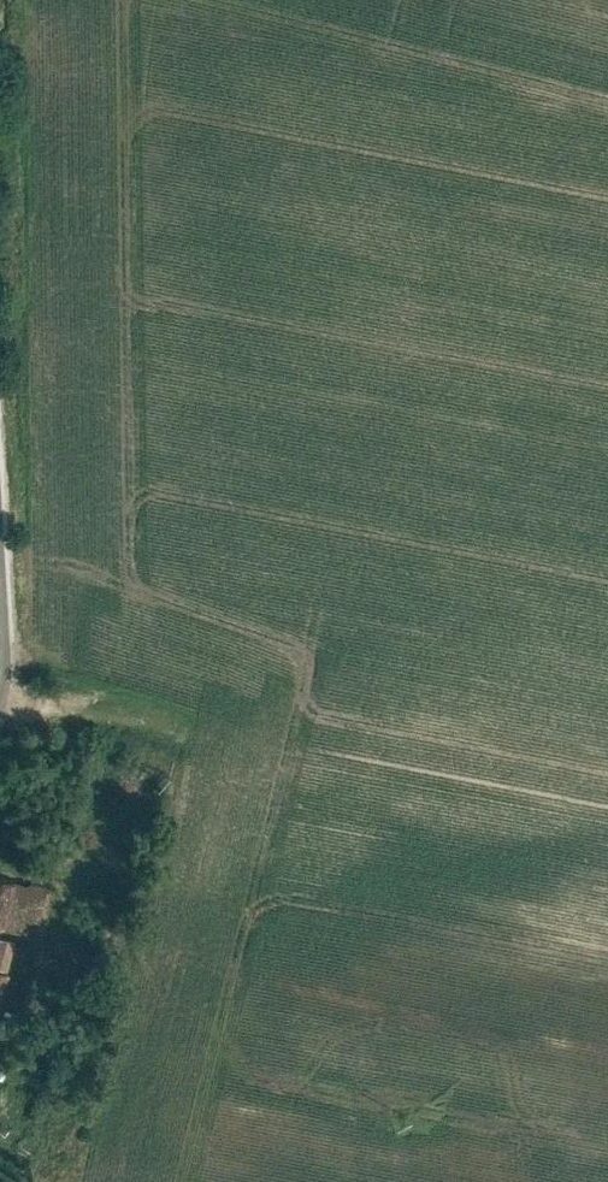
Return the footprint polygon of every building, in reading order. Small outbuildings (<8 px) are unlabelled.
[(52,892),(0,879),(0,925),(41,935),(52,892)] [(0,937),(0,973),(12,976),(20,942),(0,937)] [(9,980),(0,978),(0,1014),(9,980)]
